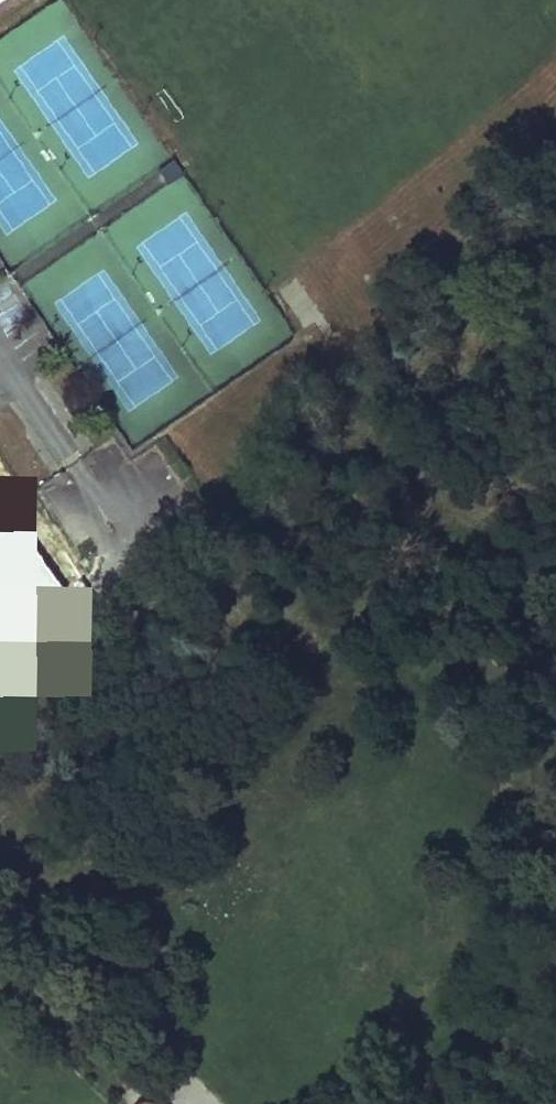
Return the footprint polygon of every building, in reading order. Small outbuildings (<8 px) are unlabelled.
[(66,594),(0,497),(0,639),(66,594)]
